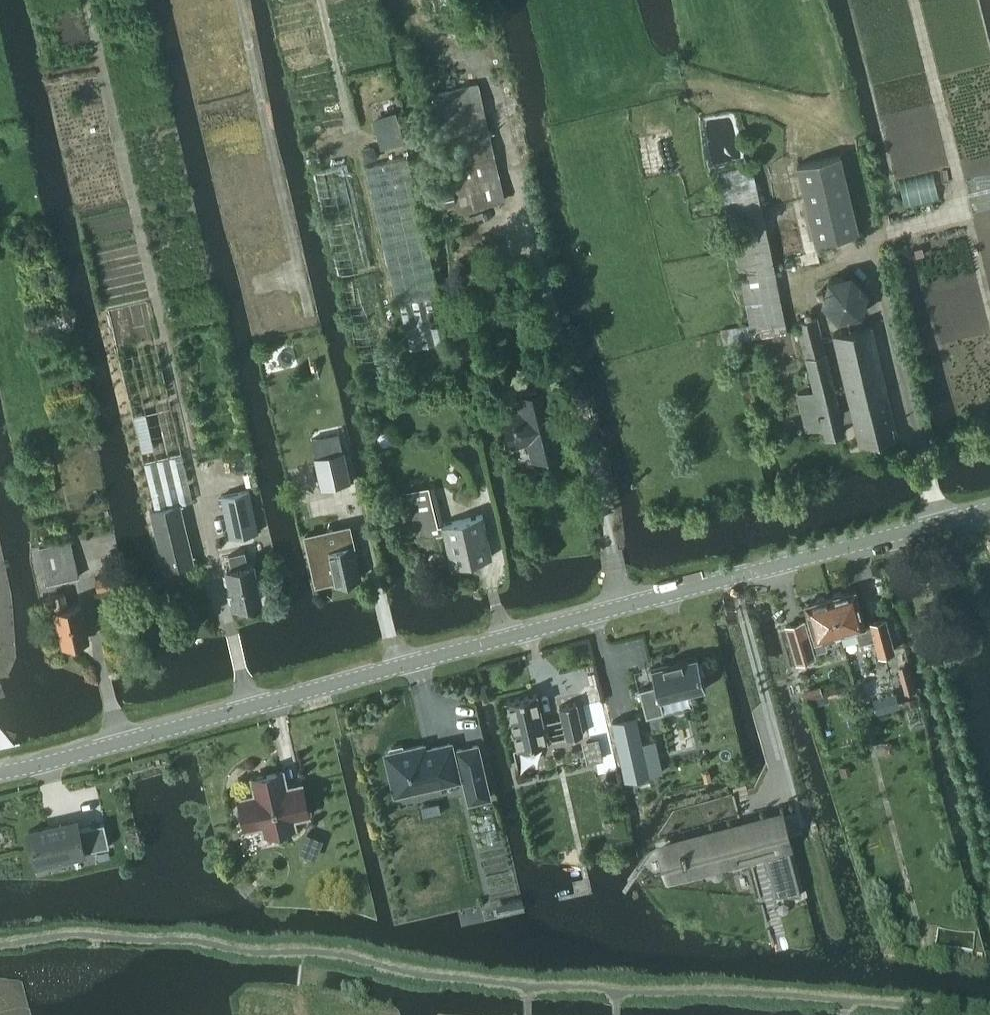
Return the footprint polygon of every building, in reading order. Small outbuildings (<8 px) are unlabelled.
[(478,83),(431,93),(453,189),(443,191),(439,192),(442,206),(456,203),(458,210),(505,199),(478,83)] [(373,121),(376,134),(399,127),(395,115),(373,121)] [(376,158),(374,149),(371,148),(362,150),(365,161),(376,158)] [(798,164),(814,243),(858,234),(841,155),(798,164)] [(437,296),(440,295),(407,157),(364,166),(396,304),(398,304),(409,351),(448,342),(437,296)] [(751,163),(717,173),(743,297),(749,325),(721,329),(721,332),(724,343),(729,342),(787,330),(761,208),(757,186),(751,163)] [(899,183),(904,206),(938,198),(933,175),(899,183)] [(915,249),(917,256),(924,254),(922,247),(915,249)] [(829,280),(822,302),(838,320),(861,315),(868,292),(852,274),(829,280)] [(154,510),(180,504),(193,501),(169,403),(149,318),(146,302),(108,312),(130,405),(154,510)] [(797,323),(813,390),(798,394),(806,431),(822,427),(824,436),(844,431),(842,421),(853,419),(859,443),(896,434),(870,326),(833,334),(842,373),(852,409),(840,412),(816,318),(797,323)] [(522,410),(506,414),(513,444),(528,440),(532,458),(562,450),(546,388),(518,395),(522,410)] [(338,433),(311,439),(315,456),(314,457),(321,488),(350,482),(343,450),(342,450),(338,433)] [(407,491),(418,537),(443,531),(451,565),(492,556),(483,514),(438,524),(429,486),(407,491)] [(222,497),(230,536),(257,531),(249,491),(222,497)] [(180,504),(154,510),(151,511),(165,568),(194,561),(180,504)] [(349,525),(305,535),(316,583),(333,579),(334,583),(360,577),(353,543),(349,525)] [(39,548),(48,583),(80,575),(71,540),(39,548)] [(227,569),(236,606),(261,600),(252,564),(247,564),(244,552),(229,556),(232,568),(227,569)] [(96,577),(98,589),(120,585),(117,573),(96,577)] [(854,590),(829,597),(839,632),(854,628),(858,642),(873,638),(878,654),(893,649),(884,618),(864,624),(854,590)] [(68,605),(65,593),(53,596),(63,642),(88,637),(80,602),(68,605)] [(839,632),(829,597),(804,604),(808,619),(785,626),(796,661),(813,656),(812,651),(826,646),(823,637),(839,632)] [(655,685),(639,689),(646,716),(663,712),(660,700),(705,689),(697,656),(650,667),(655,685)] [(536,693),(506,699),(507,700),(517,747),(517,748),(518,748),(547,741),(547,740),(566,736),(566,737),(582,734),(582,732),(582,733),(575,703),(576,703),(575,702),(559,706),(559,707),(560,707),(562,718),(543,722),(536,694),(537,694),(536,693)] [(638,727),(637,727),(614,732),(625,780),(648,775),(648,774),(641,743),(638,727)] [(598,739),(586,741),(591,761),(602,758),(598,739)] [(391,753),(386,754),(395,793),(458,778),(463,777),(469,802),(489,797),(477,745),(457,750),(452,751),(450,744),(424,750),(423,745),(402,750),(401,746),(390,748),(391,753)] [(252,778),(256,794),(240,798),(241,802),(239,805),(238,809),(239,812),(241,815),(244,816),(246,828),(263,824),(265,833),(295,826),(293,818),(308,814),(302,784),(286,787),(283,771),(252,778)] [(483,823),(477,824),(480,836),(486,835),(488,843),(499,840),(492,812),(481,814),(483,823)] [(742,825),(661,846),(668,875),(729,859),(733,858),(731,853),(746,849),(747,855),(750,854),(763,850),(764,854),(774,894),(800,894),(788,848),(783,828),(780,817),(780,815),(755,822),(742,825)] [(64,823),(28,831),(32,847),(30,848),(30,849),(32,848),(36,864),(65,857),(66,857),(84,853),(84,851),(109,846),(104,822),(78,828),(77,824),(77,822),(76,820),(75,820),(64,823)] [(524,912),(521,899),(507,902),(510,915),(524,912)]
